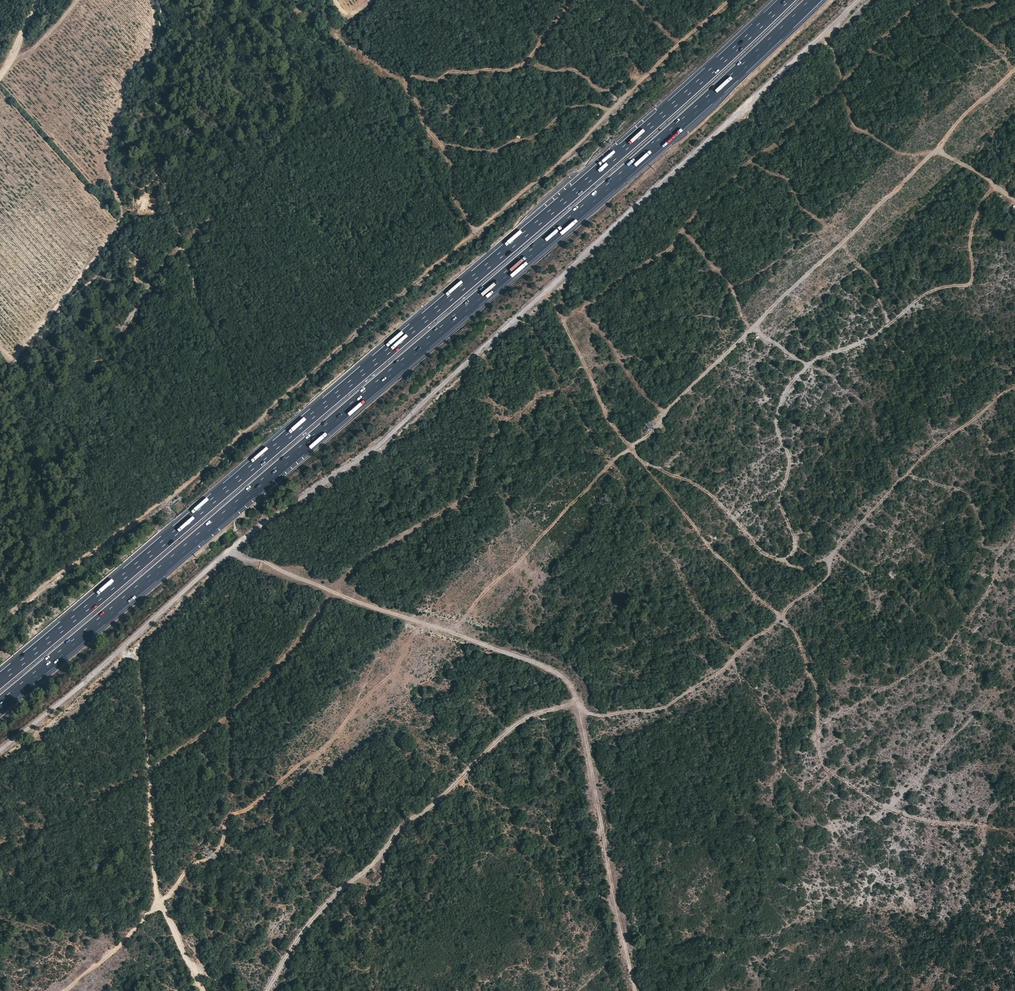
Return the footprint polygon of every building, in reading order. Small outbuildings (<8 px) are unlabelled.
[(580,179),(568,190),(571,193),(582,181),(580,179)] [(475,272),(491,260),(489,257),(473,269),(475,272)] [(178,513),(185,507),(179,500),(172,507),(178,513)] [(180,556),(182,559),(192,552),(189,549),(180,556)] [(171,564),(173,567),(182,560),(180,557),(171,564)]
